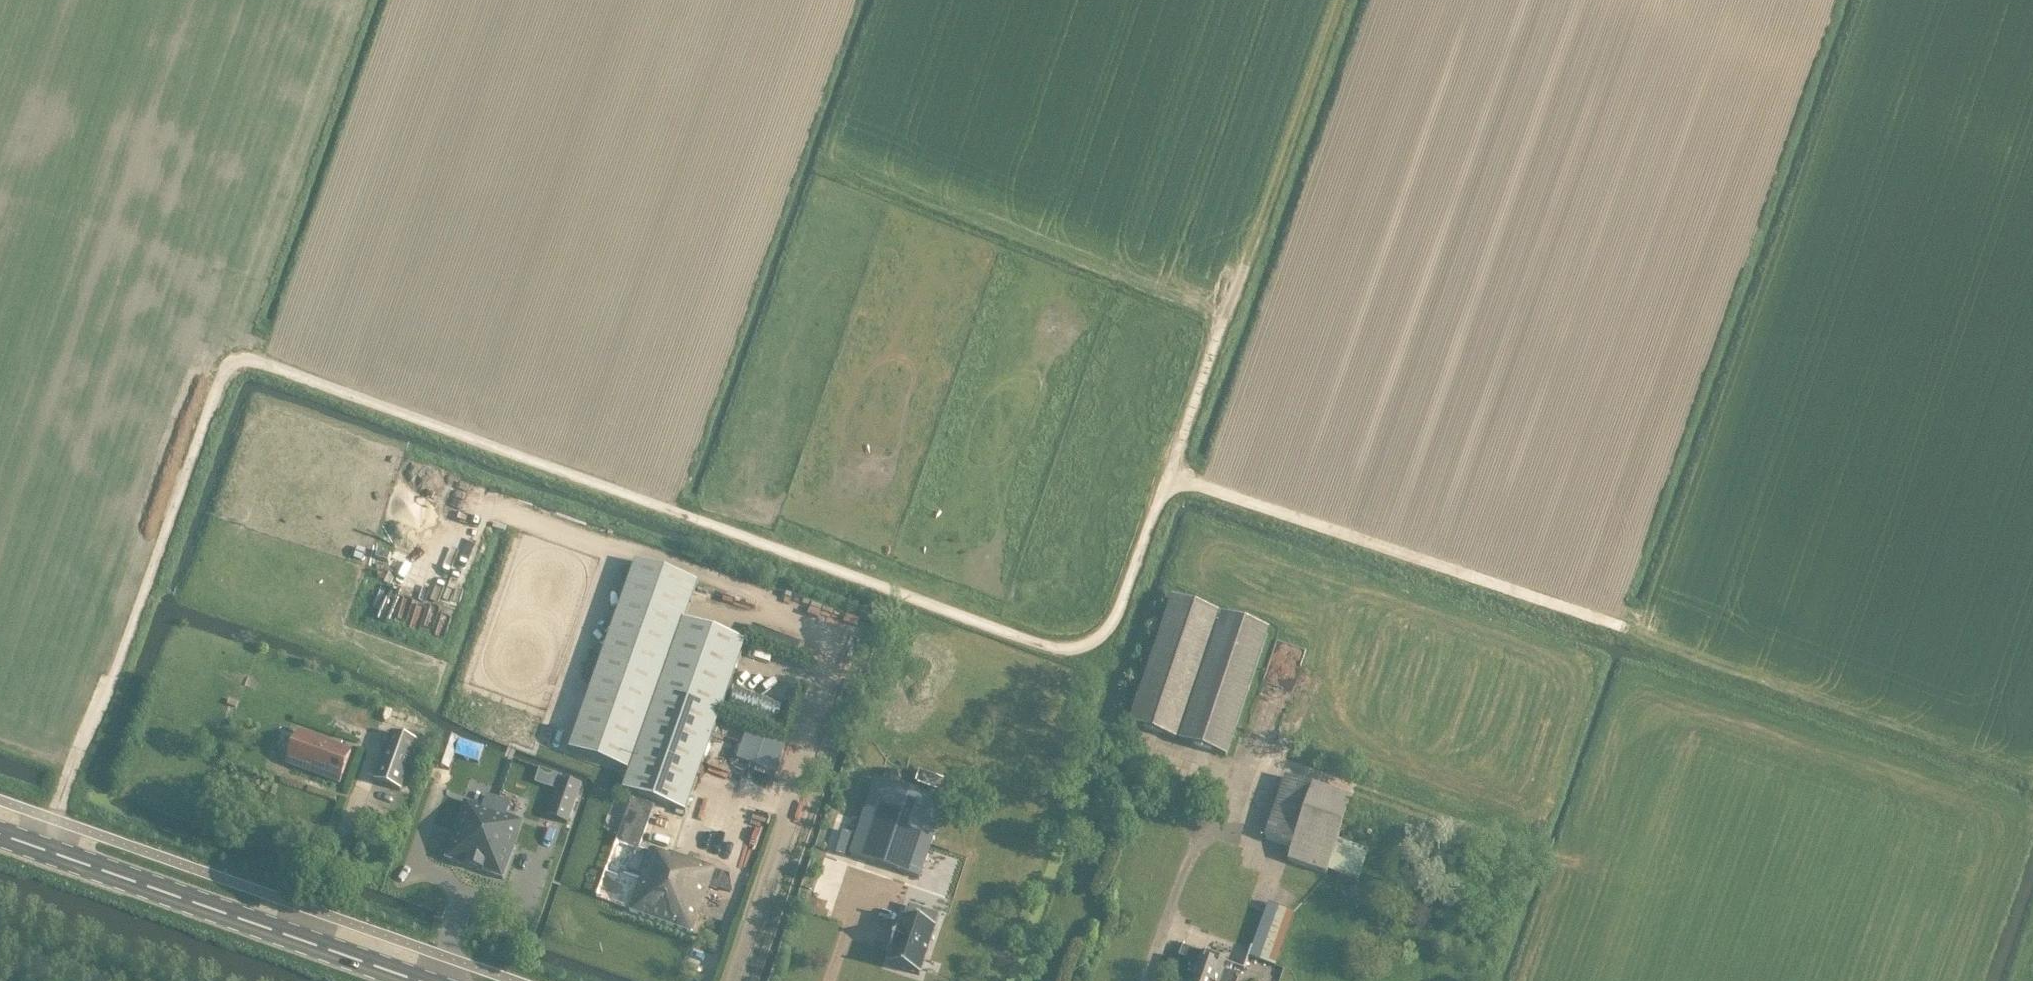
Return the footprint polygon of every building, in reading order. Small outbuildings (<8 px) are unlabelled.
[(682,617),(696,579),(635,557),(568,746),(629,768),(622,787),(684,809),(744,639),(682,617)] [(1129,719),(1174,735),(1218,608),(1172,593),(1129,719)] [(1178,736),(1224,752),(1268,626),(1222,610),(1178,736)] [(737,751),(744,752),(745,747),(775,752),(777,732),(760,730),(762,721),(741,718),(737,751)] [(284,760),(339,780),(351,748),(296,728),(284,760)] [(372,777),(399,785),(415,736),(388,728),(372,777)] [(942,776),(918,769),(914,779),(938,787),(942,776)] [(1327,872),(1327,870),(1352,796),(1284,774),(1263,835),(1291,845),(1287,859),(1327,872)] [(560,775),(547,814),(566,820),(579,783),(580,782),(579,782),(560,775)] [(875,776),(850,852),(918,875),(944,799),(875,776)] [(445,854),(444,856),(446,857),(446,856),(473,866),(497,797),(485,793),(481,805),(465,799),(445,854)] [(615,837),(637,845),(653,802),(631,794),(615,837)] [(497,797),(473,866),(500,875),(500,876),(502,876),(502,874),(522,819),(505,813),(509,801),(498,797),(497,797)] [(630,908),(690,930),(712,867),(670,851),(668,854),(651,847),(650,849),(637,845),(628,871),(642,876),(630,908)] [(1249,955),(1275,964),(1294,909),(1269,900),(1249,955)] [(935,925),(903,913),(886,960),(918,972),(935,925)] [(1230,970),(1232,964),(1185,947),(1182,955),(1195,959),(1187,980),(1236,980),(1239,973),(1230,970)]
